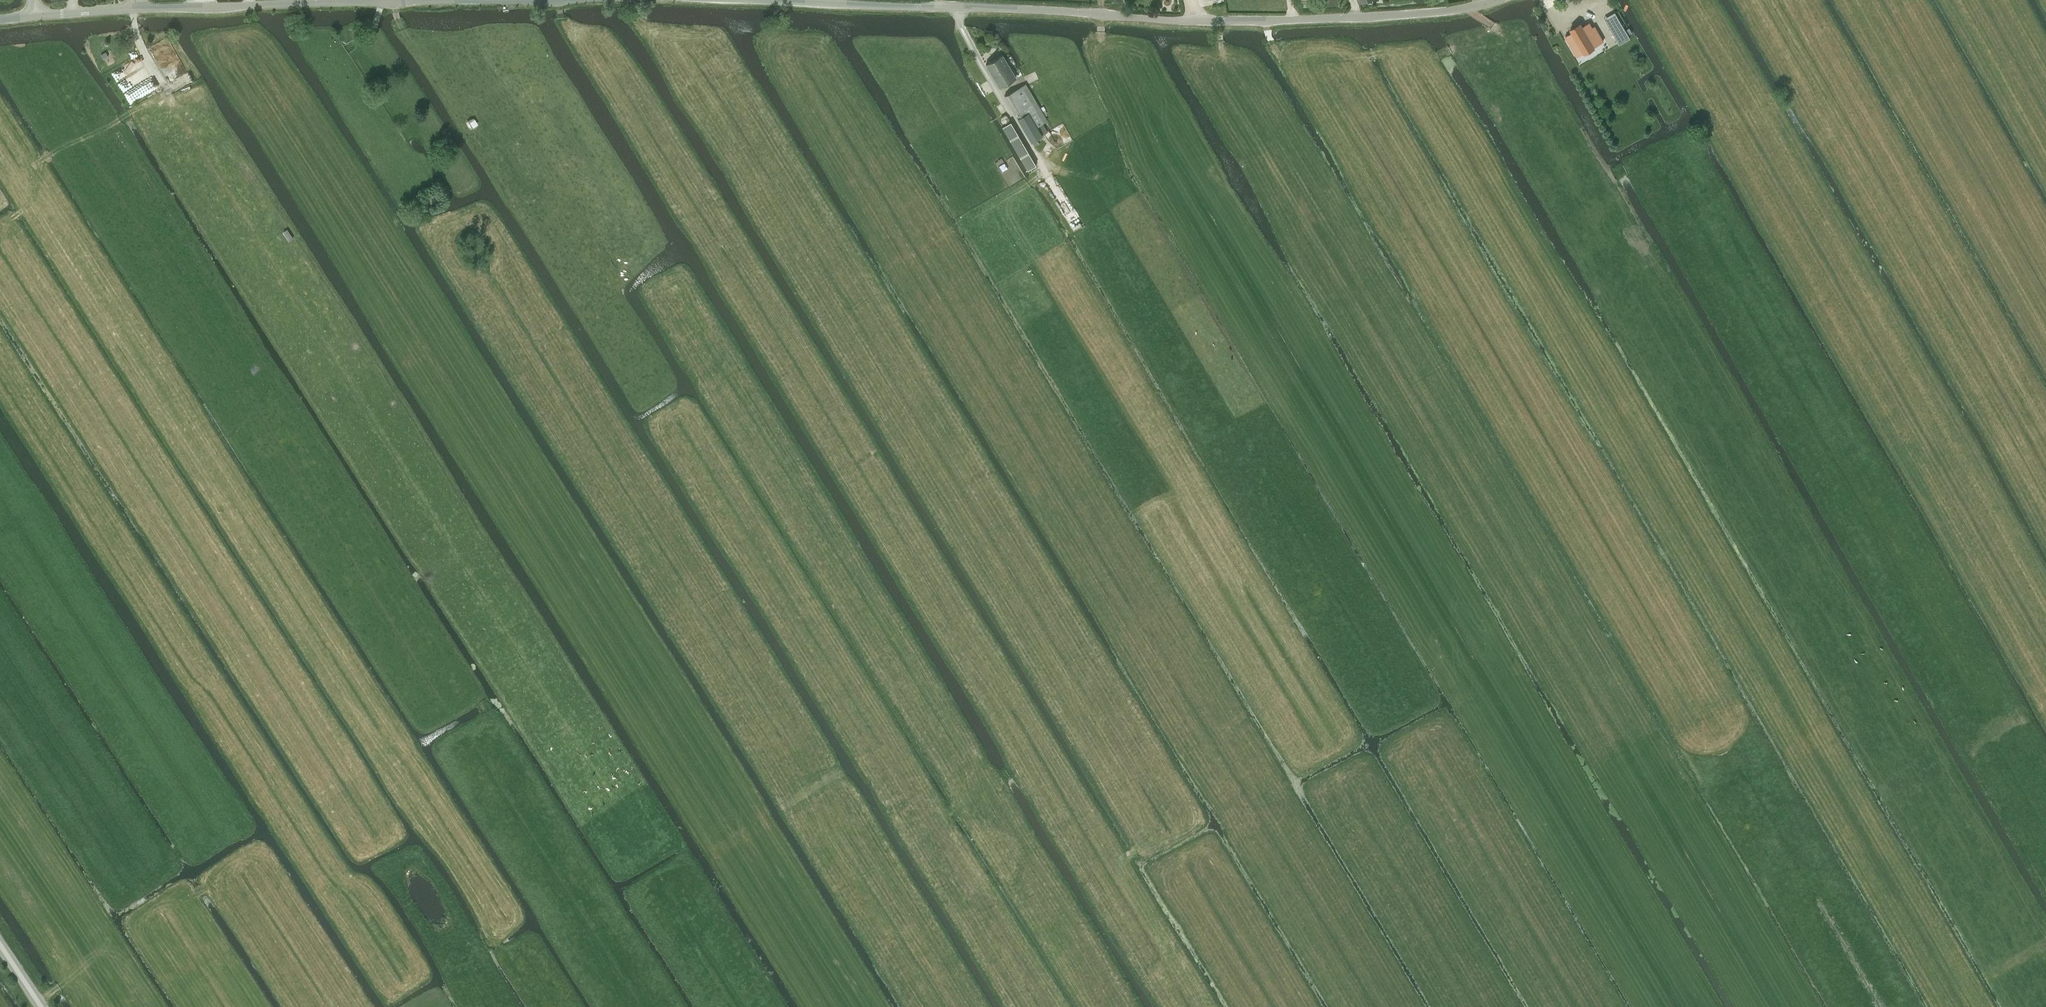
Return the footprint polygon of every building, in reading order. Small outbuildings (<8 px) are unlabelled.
[(1572,33),(1565,37),(1573,50),(1580,46),(1585,54),(1595,48),(1594,47),(1603,41),(1597,30),(1594,31),(1592,28),(1590,23),(1583,27),(1581,24),(1570,30),(1572,33)] [(1621,23),(1610,29),(1617,41),(1628,35),(1621,23)] [(1000,87),(1016,78),(1003,54),(986,64),(1000,87)] [(1042,124),(1047,120),(1025,84),(1005,96),(1032,141),(1047,132),(1042,124)] [(1036,165),(1010,122),(1002,127),(1027,170),(1036,165)]
